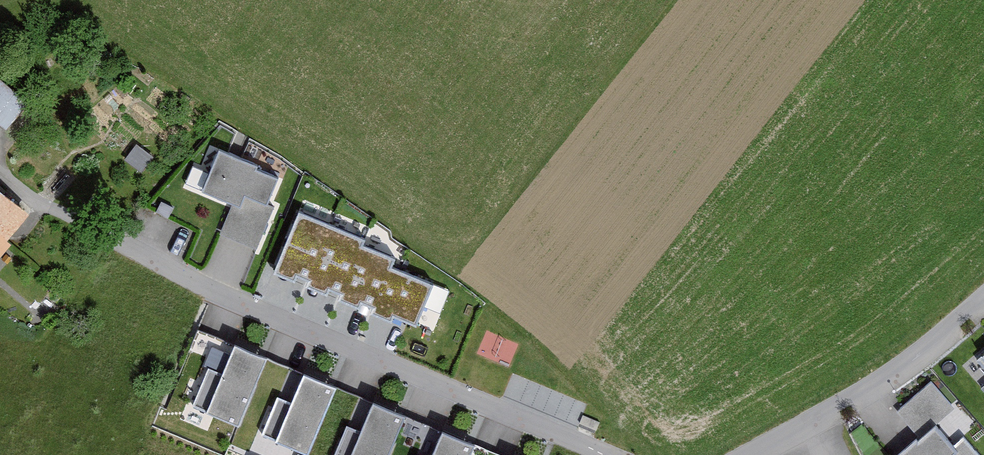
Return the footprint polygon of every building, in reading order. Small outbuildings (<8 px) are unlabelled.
[(4,124),(27,99),(0,74),(0,120),(4,124)] [(258,165),(220,149),(204,189),(239,203),(242,194),(267,204),(277,179),(256,171),(258,165)] [(0,188),(0,259),(12,244),(9,242),(32,214),(0,188)] [(366,240),(297,212),(272,275),(294,284),(297,278),(309,283),(306,290),(326,297),(328,291),(340,296),(338,302),(358,311),(361,304),(374,309),(371,316),(392,325),(393,320),(416,329),(433,287),(391,270),(394,261),(363,248),(366,240)] [(267,359),(234,345),(222,374),(209,369),(192,408),(238,427),(267,359)] [(303,375),(291,404),(277,398),(261,438),(303,454),(308,454),(335,388),(303,375)] [(935,425),(954,410),(931,384),(897,414),(916,439),(898,454),(977,454),(963,439),(954,447),(935,425)] [(373,403),(361,432),(348,426),(336,454),(390,454),(406,416),(373,403)] [(442,432),(432,454),(471,454),(474,446),(442,432)]
